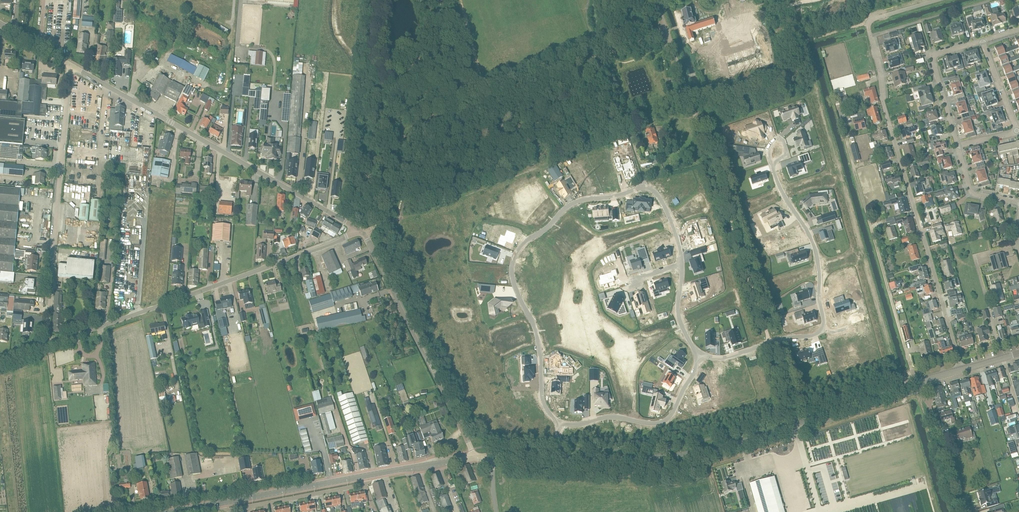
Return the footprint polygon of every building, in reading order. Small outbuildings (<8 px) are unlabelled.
[(81,0),(74,0),(72,19),(79,20),(81,0)] [(1018,8),(1012,10),(1013,10),(1010,11),(1013,20),(1015,19),(1018,18),(1018,8)] [(682,20),(681,21),(682,22),(683,22),(684,27),(683,28),(684,29),(684,30),(686,29),(690,41),(694,40),(695,40),(696,43),(719,36),(716,25),(715,26),(715,25),(714,20),(714,19),(704,21),(694,24),(696,22),(695,18),(693,17),(691,10),(687,11),(682,12),(684,20),(683,19),(682,20)] [(1006,21),(1005,16),(1004,14),(1000,15),(1000,14),(991,16),(993,21),(994,26),(1002,23),(1002,22),(1006,21)] [(92,27),(93,17),(82,16),(82,26),(92,27)] [(985,28),(983,23),(983,20),(974,22),(972,17),(967,19),(968,22),(969,27),(972,26),(974,31),(985,28)] [(966,31),(965,26),(964,24),(961,25),(950,28),(951,29),(952,33),(951,35),(951,37),(953,38),(955,38),(956,36),(964,33),(963,32),(966,31)] [(727,57),(732,71),(733,72),(734,72),(772,60),(772,59),(773,58),(773,57),(771,49),(772,48),(767,31),(766,30),(765,30),(764,30),(758,32),(757,32),(757,33),(760,44),(729,55),(728,55),(727,55),(727,56),(727,57)] [(889,33),(890,38),(902,35),(900,30),(889,33)] [(114,31),(107,31),(106,42),(113,42),(114,31)] [(942,37),(941,33),(940,33),(939,31),(931,33),(933,40),(934,39),(935,43),(942,41),(941,37),(942,37)] [(87,53),(87,48),(89,35),(79,34),(78,47),(77,52),(87,53)] [(107,47),(99,45),(100,34),(95,34),(94,45),(97,46),(97,47),(95,47),(94,51),(96,51),(95,58),(94,63),(104,65),(105,60),(107,47)] [(912,56),(915,61),(921,59),(920,54),(918,55),(918,53),(921,52),(920,48),(924,46),(920,34),(911,37),(913,42),(910,43),(912,50),(915,49),(916,54),(917,55),(912,56)] [(1018,48),(1018,37),(1015,38),(1018,45),(1011,47),(1012,51),(1018,48)] [(896,44),(900,43),(899,39),(884,44),(883,45),(884,48),(885,48),(886,52),(889,51),(890,52),(898,50),(896,44)] [(995,47),(998,56),(1005,53),(1012,51),(1011,47),(1004,50),(1002,44),(995,47)] [(15,60),(16,57),(16,52),(5,51),(4,59),(15,60)] [(112,71),(111,76),(121,76),(121,67),(120,66),(120,63),(121,63),(125,63),(125,65),(130,65),(131,60),(131,51),(127,51),(127,59),(124,58),(122,58),(112,58),(112,71)] [(249,51),(248,55),(251,55),(251,65),(254,65),(262,65),(263,53),(256,52),(249,51)] [(971,52),(974,63),(978,62),(978,64),(982,63),(978,55),(977,51),(975,51),(974,51),(971,52)] [(974,63),(971,52),(967,53),(968,53),(966,54),(967,57),(965,58),(966,59),(963,60),(965,68),(970,67),(969,64),(974,63)] [(891,68),(895,67),(899,66),(898,62),(901,61),(902,59),(900,53),(892,56),(893,59),(888,61),(889,64),(889,65),(889,67),(890,68),(891,68)] [(1002,66),(1009,63),(1016,60),(1015,57),(1008,59),(1005,53),(998,56),(1002,66)] [(169,55),(166,63),(204,79),(209,69),(198,64),(197,66),(169,55)] [(950,58),(954,70),(953,68),(957,67),(958,70),(963,68),(961,60),(958,61),(957,57),(955,57),(955,56),(951,57),(952,58),(950,59),(950,58)] [(944,64),(947,72),(954,70),(950,58),(943,60),(943,61),(944,64)] [(34,63),(23,62),(22,70),(33,71),(34,63)] [(1018,66),(1011,69),(1009,63),(1002,66),(1006,75),(1013,72),(1018,69),(1018,68),(1018,66)] [(978,82),(988,79),(987,78),(988,78),(988,77),(988,76),(988,75),(987,74),(986,73),(986,74),(985,73),(980,75),(979,71),(970,75),(972,80),(977,78),(978,82)] [(897,74),(892,75),(894,80),(895,79),(897,86),(902,85),(906,84),(904,79),(906,78),(904,79),(902,72),(904,72),(902,72),(897,74)] [(1015,78),(1013,72),(1006,75),(1009,84),(1018,80),(1018,76),(1015,78)] [(868,73),(864,75),(857,76),(859,81),(870,78),(868,73)] [(56,85),(57,75),(56,75),(56,76),(48,76),(48,75),(43,74),(42,83),(41,83),(41,81),(36,80),(35,86),(43,87),(47,87),(47,84),(56,85)] [(185,88),(184,87),(159,75),(151,89),(153,90),(149,98),(156,102),(160,94),(162,95),(163,94),(165,95),(165,96),(176,102),(181,94),(186,85),(185,88)] [(290,104),(289,117),(287,137),(289,138),(287,153),(299,154),(300,139),(305,76),(293,75),(290,104)] [(959,78),(956,79),(949,81),(950,81),(951,85),(950,85),(950,87),(951,87),(952,90),(951,91),(952,91),(961,88),(959,83),(961,82),(959,78)] [(975,88),(977,93),(985,91),(986,90),(985,87),(990,85),(990,84),(990,83),(990,82),(990,81),(989,80),(989,79),(989,80),(988,80),(988,79),(978,82),(979,86),(975,88)] [(1018,84),(1018,80),(1009,84),(1013,93),(1018,91),(1018,88),(1017,84),(1018,84)] [(12,83),(11,101),(17,101),(19,83),(12,83)] [(188,98),(186,97),(191,87),(186,85),(181,94),(183,95),(178,103),(176,107),(174,111),(180,114),(181,113),(185,115),(188,109),(185,107),(182,105),(184,102),(185,103),(188,98)] [(920,99),(931,96),(931,94),(932,94),(931,91),(930,91),(929,88),(922,90),(921,86),(913,89),(914,93),(918,91),(920,99)] [(878,102),(874,87),(863,90),(865,97),(870,96),(872,104),(878,102)] [(961,98),(965,97),(964,93),(962,93),(961,88),(952,91),(953,94),(953,96),(956,96),(957,99),(961,98)] [(261,92),(260,101),(268,102),(269,102),(270,90),(262,89),(261,92)] [(985,91),(977,93),(979,98),(982,97),(983,98),(984,101),(995,97),(995,96),(995,95),(994,93),(993,92),(993,91),(986,94),(985,91)] [(203,94),(199,100),(206,104),(209,97),(203,94)] [(931,96),(920,99),(922,107),(918,108),(919,112),(928,109),(927,106),(933,104),(932,100),(933,100),(933,97),(931,97),(931,96)] [(210,97),(208,101),(204,109),(208,111),(212,103),(213,103),(214,100),(210,97)] [(957,110),(966,107),(966,105),(965,102),(966,102),(965,97),(961,98),(962,102),(955,104),(956,106),(957,106),(958,109),(957,110)] [(984,112),(987,111),(992,109),(991,106),(997,104),(997,102),(998,102),(997,99),(996,99),(995,97),(984,101),(986,105),(985,107),(982,108),(984,112)] [(268,102),(260,101),(260,105),(259,114),(266,115),(268,102)] [(22,115),(23,104),(18,103),(0,102),(0,117),(22,119),(22,115)] [(282,116),(289,117),(290,104),(283,103),(282,116)] [(22,115),(45,117),(46,105),(23,104),(22,115)] [(785,111),(781,112),(782,116),(782,117),(784,120),(792,118),(793,121),(794,120),(799,119),(798,115),(799,115),(803,114),(800,106),(796,107),(791,109),(790,108),(785,110),(785,111)] [(108,119),(107,122),(108,122),(109,123),(109,125),(109,132),(122,133),(123,127),(124,119),(125,108),(116,107),(116,109),(111,109),(110,114),(110,119),(108,119)] [(876,107),(870,109),(867,110),(869,117),(872,116),(874,124),(881,122),(876,107)] [(966,107),(957,110),(958,110),(959,113),(958,114),(959,116),(961,115),(963,119),(970,116),(974,115),(974,112),(970,113),(969,113),(970,112),(969,107),(966,107)] [(992,116),(993,120),(1003,116),(1002,115),(1003,115),(1003,114),(1003,113),(1002,113),(1002,112),(1001,112),(1000,110),(995,112),(994,108),(992,109),(987,111),(989,117),(992,116)] [(925,128),(930,127),(934,125),(933,121),(938,120),(936,111),(927,114),(928,119),(923,120),(925,128)] [(865,127),(863,118),(866,117),(864,112),(860,113),(857,114),(858,117),(853,118),(856,130),(861,129),(861,128),(865,127)] [(206,129),(208,125),(210,122),(212,117),(209,116),(207,120),(204,118),(200,126),(206,129)] [(899,124),(904,123),(907,122),(905,116),(897,118),(899,124)] [(963,129),(972,126),(970,121),(972,121),(970,116),(963,119),(964,123),(961,123),(962,126),(962,125),(963,129)] [(1003,117),(1003,116),(993,120),(994,123),(992,124),(994,130),(1001,127),(1000,124),(1005,122),(1004,120),(1005,119),(1004,118),(1004,117),(1003,117)] [(20,120),(0,118),(0,143),(23,145),(25,120),(20,120)] [(742,133),(742,134),(743,135),(743,136),(744,136),(745,136),(746,136),(748,136),(749,137),(748,137),(749,139),(758,136),(759,139),(759,140),(761,140),(761,139),(762,138),(762,139),(764,139),(763,137),(762,134),(764,134),(764,132),(764,131),(765,131),(766,130),(766,129),(766,128),(766,127),(766,126),(766,125),(765,125),(764,125),(764,124),(763,124),(762,124),(761,124),(761,122),(759,123),(758,122),(758,121),(757,121),(756,121),(755,121),(754,122),(754,123),(754,124),(754,125),(745,127),(746,129),(747,130),(744,131),(743,132),(742,133)] [(310,122),(308,134),(315,135),(317,123),(310,122)] [(213,124),(212,127),(211,128),(209,133),(218,138),(221,134),(223,129),(213,124)] [(933,135),(929,136),(931,142),(934,141),(938,140),(938,136),(942,135),(941,131),(942,130),(941,128),(940,128),(940,126),(935,128),(931,129),(933,135)] [(972,126),(963,129),(964,133),(964,135),(971,133),(972,137),(971,137),(976,136),(975,131),(973,132),(972,126)] [(231,145),(241,146),(243,128),(232,127),(231,132),(233,132),(231,145)] [(902,135),(901,135),(902,138),(903,138),(904,139),(910,137),(909,133),(916,132),(914,127),(907,129),(908,130),(901,132),(902,135)] [(650,145),(658,142),(654,128),(646,131),(647,134),(646,135),(646,136),(647,136),(650,145)] [(68,149),(68,151),(80,152),(80,148),(82,148),(82,143),(79,143),(80,133),(77,132),(77,129),(69,129),(68,144),(72,145),(72,149),(68,149)] [(250,134),(249,148),(250,148),(250,149),(254,150),(255,149),(256,149),(257,136),(258,136),(258,130),(250,129),(250,134)] [(798,138),(794,139),(795,143),(797,142),(798,146),(801,145),(802,148),(804,147),(805,149),(812,146),(810,141),(808,141),(805,133),(804,133),(803,130),(797,132),(798,135),(797,135),(798,138)] [(883,139),(883,142),(888,141),(885,131),(872,135),(873,138),(880,136),(881,140),(883,139)] [(325,132),(324,140),(332,141),(333,133),(325,132)] [(169,153),(172,141),(174,136),(165,134),(163,141),(160,140),(159,145),(157,150),(169,153)] [(269,158),(270,145),(270,141),(270,138),(268,138),(267,146),(263,146),(262,149),(261,149),(260,153),(262,153),(262,155),(265,155),(265,157),(269,158)] [(338,144),(337,147),(342,148),(342,151),(344,152),(345,141),(344,141),(343,145),(338,144)] [(937,157),(938,156),(943,155),(942,150),(946,149),(944,142),(933,145),(935,153),(937,157)] [(1010,144),(1012,153),(1016,152),(1016,155),(1018,154),(1018,150),(1016,143),(1012,144),(1012,143),(1010,144)] [(23,148),(23,146),(17,145),(0,144),(0,158),(17,160),(21,160),(21,159),(22,155),(23,155),(23,153),(24,153),(24,151),(23,151),(23,148)] [(1004,145),(1004,146),(1006,154),(1009,153),(1010,156),(1013,156),(1012,153),(1010,144),(1006,145),(1006,144),(1004,145)] [(276,145),(270,145),(269,158),(275,158),(275,154),(281,154),(281,147),(276,147),(276,145)] [(856,145),(850,146),(854,162),(858,161),(856,152),(858,151),(856,145)] [(880,147),(875,148),(876,151),(880,149),(881,151),(883,150),(886,160),(893,157),(892,153),(891,153),(890,148),(886,149),(885,145),(880,147)] [(42,148),(23,146),(23,148),(32,148),(31,152),(32,153),(36,154),(35,159),(43,160),(43,159),(46,159),(47,157),(46,157),(46,155),(47,155),(47,150),(41,150),(42,148)] [(737,149),(736,152),(739,152),(739,153),(743,153),(746,161),(745,161),(746,162),(747,166),(746,166),(746,167),(755,164),(755,163),(755,162),(760,161),(760,160),(759,158),(759,157),(758,155),(757,156),(756,156),(756,154),(752,155),(750,148),(750,149),(750,148),(737,146),(737,147),(736,149),(737,149)] [(908,161),(913,160),(916,159),(912,146),(904,148),(908,161)] [(979,146),(974,147),(971,148),(972,152),(970,153),(970,155),(971,155),(972,159),(980,156),(984,155),(980,156),(979,151),(980,150),(979,146)] [(1006,154),(1004,146),(1000,146),(998,146),(1000,155),(1003,154),(1004,158),(1007,157),(1006,154)] [(190,158),(190,156),(191,151),(181,150),(181,155),(181,157),(186,158),(185,164),(189,164),(190,158)] [(800,162),(787,167),(789,174),(790,174),(791,177),(798,175),(797,171),(803,169),(801,165),(811,161),(808,153),(798,157),(800,162)] [(984,155),(980,156),(972,159),(973,162),(972,162),(973,164),(976,163),(977,168),(985,165),(983,161),(986,160),(984,155)] [(944,169),(947,168),(952,167),(950,161),(949,161),(949,159),(948,159),(946,159),(944,159),(943,156),(937,158),(939,164),(942,163),(944,169)] [(151,176),(167,179),(170,161),(154,158),(151,176)] [(211,164),(212,159),(205,158),(204,167),(208,168),(207,174),(211,174),(212,164),(211,164)] [(619,158),(614,159),(619,176),(624,175),(625,181),(636,177),(630,159),(621,164),(619,158)] [(286,159),(285,170),(288,170),(287,177),(296,178),(298,161),(291,160),(286,159)] [(307,160),(304,177),(313,178),(315,161),(307,160)] [(583,161),(574,165),(584,189),(594,185),(590,177),(593,176),(587,163),(585,164),(583,161)] [(3,174),(18,176),(23,176),(24,166),(19,166),(4,164),(0,163),(0,174),(3,174)] [(556,165),(549,170),(555,181),(562,176),(556,165)] [(976,174),(977,178),(986,175),(984,170),(986,170),(985,165),(977,168),(978,172),(975,172),(976,174)] [(605,172),(600,174),(606,187),(614,183),(612,178),(612,177),(614,176),(610,166),(604,169),(605,172)] [(912,179),(917,178),(919,177),(916,166),(909,168),(912,179)] [(947,185),(951,184),(956,182),(954,174),(949,175),(948,171),(940,174),(943,182),(946,181),(947,185)] [(688,172),(679,175),(681,181),(690,178),(688,172)] [(45,174),(36,173),(34,173),(34,176),(36,176),(35,184),(44,185),(45,174)] [(317,173),(315,186),(318,186),(318,187),(318,189),(321,189),(326,190),(327,177),(320,177),(320,173),(317,173)] [(763,173),(751,177),(752,181),(753,184),(756,183),(766,180),(767,180),(766,176),(765,175),(764,173),(763,173)] [(999,185),(1003,186),(1005,178),(1005,174),(1003,174),(1002,177),(998,177),(998,181),(997,186),(999,186),(999,185)] [(986,175),(977,178),(978,181),(978,182),(978,184),(981,183),(982,187),(990,185),(989,180),(988,181),(986,175)] [(1005,186),(1009,187),(1011,180),(1011,176),(1009,175),(1008,178),(1005,178),(1003,186),(1003,187),(1005,187),(1005,186)] [(901,182),(899,176),(893,178),(892,176),(888,177),(887,177),(885,178),(887,184),(893,182),(894,184),(895,187),(899,186),(898,183),(899,183),(901,182)] [(1014,181),(1011,180),(1009,187),(1009,189),(1011,189),(1015,189),(1017,181),(1017,178),(1015,177),(1014,181)] [(564,180),(556,185),(558,189),(556,190),(560,197),(562,196),(565,199),(572,195),(569,190),(575,186),(570,178),(565,181),(564,180)] [(917,186),(914,187),(917,195),(921,193),(922,193),(923,195),(933,192),(932,189),(932,188),(923,191),(922,185),(925,184),(924,178),(916,181),(917,186)] [(250,196),(251,188),(252,183),(245,183),(245,182),(240,181),(240,186),(239,191),(247,192),(246,196),(250,196)] [(668,186),(665,189),(669,196),(672,194),(673,195),(681,191),(680,189),(681,189),(679,186),(679,185),(679,184),(678,185),(676,181),(672,184),(672,183),(668,186)] [(176,190),(176,193),(181,194),(181,193),(195,194),(196,183),(191,183),(190,184),(181,184),(181,185),(177,185),(176,190)] [(331,196),(332,196),(334,197),(339,197),(340,183),(333,183),(331,194),(331,196)] [(201,186),(200,196),(207,196),(208,187),(201,186)] [(17,223),(20,189),(0,187),(0,221),(17,223)] [(950,200),(952,199),(953,200),(954,199),(955,199),(956,198),(957,198),(958,197),(958,196),(958,195),(958,194),(958,193),(958,192),(957,191),(956,189),(953,190),(952,187),(935,192),(933,192),(934,198),(945,195),(946,196),(949,195),(950,200)] [(809,195),(801,202),(802,202),(803,203),(803,204),(804,204),(806,206),(805,206),(807,208),(813,203),(813,202),(819,202),(820,204),(823,204),(825,204),(827,203),(826,195),(829,195),(828,191),(828,190),(818,191),(818,194),(809,195)] [(286,195),(285,195),(278,194),(277,199),(276,211),(284,212),(286,195)] [(933,201),(931,198),(931,195),(927,196),(921,197),(923,204),(929,203),(929,202),(933,201)] [(92,199),(90,219),(99,220),(101,200),(92,199)] [(627,205),(627,211),(633,211),(634,208),(639,208),(639,212),(644,212),(645,209),(650,209),(651,202),(645,201),(645,200),(644,200),(641,200),(641,199),(640,199),(640,201),(634,200),(634,205),(627,205)] [(897,201),(900,210),(901,214),(909,212),(907,205),(908,205),(906,199),(897,201)] [(232,203),(220,202),(219,213),(231,214),(232,203)] [(973,216),(973,214),(977,215),(977,214),(980,215),(979,216),(981,221),(985,219),(983,215),(984,211),(980,210),(980,211),(977,211),(978,207),(972,206),(972,205),(966,204),(964,214),(973,216)] [(80,205),(79,220),(88,221),(89,206),(80,205)] [(258,206),(248,205),(246,226),(256,226),(258,206)] [(938,208),(940,214),(941,214),(951,211),(949,205),(938,208)] [(312,209),(305,206),(300,214),(301,215),(300,216),(305,219),(306,218),(307,218),(312,209)] [(608,207),(593,209),(594,218),(595,218),(603,217),(604,220),(608,220),(608,217),(613,216),(613,221),(619,220),(618,210),(610,210),(610,211),(611,211),(608,212),(608,207)] [(996,223),(1004,220),(1000,208),(993,211),(996,223)] [(766,213),(761,216),(764,223),(767,221),(768,221),(770,225),(770,226),(771,225),(776,223),(778,226),(779,229),(780,229),(779,228),(783,226),(784,226),(784,227),(785,226),(782,220),(779,213),(776,214),(774,210),(771,211),(766,213)] [(831,213),(821,217),(823,223),(836,219),(835,216),(832,217),(831,213)] [(894,217),(887,219),(886,220),(887,224),(890,224),(891,227),(886,229),(889,240),(897,238),(893,225),(897,224),(894,217)] [(907,234),(915,231),(913,225),(914,224),(912,218),(903,221),(907,234)] [(316,221),(308,219),(306,225),(314,228),(316,221)] [(331,228),(334,223),(326,219),(322,226),(326,228),(324,232),(327,234),(329,230),(331,228)] [(12,273),(13,264),(14,264),(15,263),(16,263),(17,262),(18,261),(18,260),(22,260),(23,260),(23,259),(23,258),(25,259),(26,253),(18,253),(19,250),(15,249),(17,223),(0,221),(0,272),(12,273)] [(962,234),(959,222),(944,225),(946,231),(952,229),(952,230),(954,236),(962,234)] [(341,227),(334,223),(331,228),(329,230),(337,235),(341,227)] [(230,225),(216,224),(215,241),(229,242),(230,225)] [(933,242),(936,241),(942,240),(940,236),(945,234),(943,227),(942,227),(941,224),(937,225),(936,225),(932,226),(933,230),(934,230),(934,231),(930,232),(933,242)] [(689,229),(687,229),(688,234),(687,235),(688,237),(689,237),(690,239),(691,241),(693,240),(695,243),(696,246),(695,246),(705,243),(704,241),(704,239),(701,240),(698,231),(695,232),(693,225),(692,225),(690,226),(690,228),(689,229)] [(792,227),(777,232),(780,239),(786,236),(789,244),(802,240),(799,231),(794,233),(792,227)] [(825,232),(820,234),(822,241),(830,239),(828,235),(833,233),(832,230),(833,230),(832,227),(824,229),(825,232)] [(322,232),(318,230),(315,228),(311,235),(318,239),(322,232)] [(501,234),(497,243),(505,246),(506,243),(507,242),(512,244),(515,236),(516,233),(507,230),(505,236),(501,234)] [(293,237),(288,239),(282,241),(285,248),(288,247),(296,244),(293,237)] [(357,239),(342,246),(346,255),(356,251),(355,249),(361,247),(357,239)] [(912,261),(915,260),(920,259),(916,245),(908,247),(912,261)] [(265,260),(265,255),(266,246),(258,246),(257,255),(257,260),(265,260)] [(483,254),(482,254),(496,260),(496,259),(495,259),(498,251),(491,248),(486,246),(485,247),(486,247),(483,254)] [(634,259),(628,261),(630,267),(632,267),(633,270),(638,269),(638,270),(638,269),(640,268),(640,269),(640,268),(642,267),(641,262),(640,260),(648,257),(645,247),(641,249),(640,247),(637,248),(637,249),(636,249),(637,250),(636,250),(639,257),(637,258),(636,258),(637,258),(635,258),(634,258),(634,259)] [(694,260),(690,261),(692,269),(693,269),(695,274),(703,271),(700,263),(698,255),(702,254),(706,252),(705,247),(694,250),(696,255),(692,257),(693,257),(694,260)] [(182,248),(172,248),(172,261),(181,261),(182,248)] [(659,251),(653,253),(655,261),(661,259),(662,261),(666,259),(665,258),(671,256),(669,251),(665,253),(664,249),(663,248),(662,249),(662,248),(658,249),(659,251)] [(207,270),(207,265),(208,250),(200,249),(199,269),(207,270)] [(796,250),(786,253),(788,259),(792,258),(794,263),(807,259),(806,256),(805,253),(804,251),(799,253),(798,252),(797,252),(796,250)] [(26,253),(25,259),(28,259),(28,266),(27,270),(30,271),(36,271),(38,257),(34,256),(34,252),(26,251),(26,253)] [(341,269),(334,255),(332,251),(321,256),(330,274),(337,271),(341,269)] [(997,255),(1001,269),(1008,267),(1007,267),(1003,253),(1004,253),(997,255)] [(1001,269),(997,255),(990,257),(994,271),(1001,269)] [(59,263),(58,277),(93,280),(95,260),(68,258),(67,264),(59,263)] [(361,269),(360,267),(367,264),(364,259),(357,261),(358,263),(353,265),(356,271),(361,269)] [(358,277),(356,271),(353,265),(352,265),(350,260),(344,263),(348,272),(350,271),(353,279),(358,277)] [(945,278),(950,276),(954,275),(950,260),(946,261),(941,262),(945,278)] [(918,270),(920,276),(927,273),(926,268),(922,269),(920,264),(909,268),(910,271),(911,272),(918,270)] [(102,265),(100,282),(109,283),(111,266),(102,265)] [(177,273),(173,273),(173,275),(172,276),(172,279),(173,280),(172,285),(182,285),(183,273),(182,273),(183,265),(178,265),(177,273)] [(191,267),(188,266),(188,269),(188,278),(189,278),(189,286),(198,286),(199,270),(191,270),(191,267)] [(486,266),(486,273),(491,273),(490,281),(495,281),(495,280),(502,281),(502,280),(502,276),(503,276),(502,275),(503,272),(501,272),(501,271),(498,271),(499,267),(486,266)] [(308,269),(301,270),(302,275),(303,277),(306,276),(307,281),(305,281),(308,293),(315,292),(315,291),(312,279),(310,280),(309,274),(308,269)] [(337,271),(330,274),(331,278),(342,273),(341,269),(337,271)] [(603,279),(599,281),(601,286),(604,285),(605,289),(615,286),(614,282),(616,281),(614,277),(618,276),(618,275),(617,269),(611,271),(611,272),(602,275),(603,279)] [(12,273),(0,272),(0,282),(14,283),(14,273),(12,273)] [(912,282),(914,288),(915,287),(916,288),(923,286),(927,284),(926,280),(929,279),(927,273),(920,276),(918,276),(920,280),(912,282)] [(844,277),(831,281),(834,289),(842,287),(843,291),(850,288),(849,284),(846,285),(844,277)] [(691,290),(690,290),(691,293),(690,294),(691,296),(692,296),(693,298),(694,301),(695,300),(700,299),(699,298),(704,296),(701,288),(702,287),(706,286),(707,285),(707,283),(706,281),(705,279),(706,279),(706,278),(690,283),(690,284),(691,284),(693,289),(692,289),(691,290)] [(950,282),(945,284),(947,291),(947,292),(948,292),(949,296),(954,295),(956,295),(955,290),(954,291),(952,286),(956,285),(957,286),(960,285),(958,278),(954,279),(955,281),(952,282),(950,282)] [(1016,290),(1018,289),(1018,278),(1013,280),(1013,281),(1013,285),(1010,287),(1011,291),(1016,290)] [(25,286),(25,288),(24,288),(22,290),(22,292),(23,293),(25,294),(27,293),(35,293),(36,288),(34,288),(35,280),(26,280),(25,285),(25,286)] [(656,289),(653,291),(653,293),(659,291),(659,292),(660,294),(668,291),(667,288),(669,287),(666,280),(662,281),(662,280),(661,281),(662,281),(659,282),(659,281),(659,282),(654,284),(656,289)] [(281,291),(281,289),(280,285),(275,286),(274,281),(265,283),(267,287),(268,294),(281,291)] [(897,281),(889,283),(891,290),(897,288),(897,289),(899,289),(899,287),(898,285),(897,285),(897,284),(896,285),(895,283),(897,282),(897,281)] [(361,297),(373,292),(378,291),(375,283),(371,284),(370,283),(358,287),(361,297)] [(995,301),(1000,300),(1004,299),(999,284),(990,286),(995,301)] [(916,288),(916,291),(917,294),(926,292),(927,295),(933,293),(931,286),(923,288),(923,286),(916,288)] [(330,293),(330,294),(309,300),(313,313),(334,306),(333,303),(352,297),(349,287),(330,293)] [(253,303),(251,294),(250,295),(249,290),(242,292),(238,293),(240,300),(243,299),(245,305),(253,303)] [(798,302),(794,303),(796,308),(801,306),(800,301),(810,298),(808,290),(795,294),(798,302)] [(96,309),(97,309),(97,310),(97,311),(98,311),(99,311),(100,311),(100,310),(101,310),(101,309),(105,309),(106,293),(98,292),(96,309)] [(636,302),(633,303),(635,310),(638,308),(642,307),(644,313),(650,311),(644,293),(635,297),(636,302)] [(962,293),(956,295),(956,297),(948,299),(951,308),(956,307),(955,304),(962,303),(961,297),(963,297),(962,293)] [(8,295),(0,294),(0,308),(1,308),(1,312),(7,313),(6,316),(13,316),(13,309),(14,299),(15,295),(8,295)] [(615,297),(605,300),(607,309),(611,308),(616,306),(618,312),(619,315),(624,314),(626,313),(622,301),(624,300),(624,299),(615,295),(615,296),(615,297)] [(840,303),(834,305),(837,313),(848,310),(848,309),(851,308),(848,301),(848,300),(845,301),(843,296),(839,297),(840,303)] [(215,309),(219,329),(228,327),(226,318),(225,314),(223,315),(222,309),(226,308),(232,307),(230,297),(220,299),(220,301),(216,302),(217,307),(217,308),(215,309)] [(34,301),(14,299),(13,309),(22,310),(30,311),(30,307),(34,307),(34,301)] [(496,300),(489,306),(491,315),(495,317),(498,314),(497,310),(501,306),(508,307),(510,305),(511,305),(510,301),(504,300),(496,300)] [(922,310),(923,315),(923,316),(928,314),(930,314),(932,313),(931,311),(931,310),(933,310),(938,309),(935,300),(932,302),(929,302),(929,303),(926,304),(928,309),(922,311),(922,310)] [(378,307),(369,310),(372,318),(380,316),(378,307)] [(995,318),(1000,317),(1003,316),(1000,307),(993,309),(995,318)] [(266,308),(259,310),(263,325),(270,323),(266,308)] [(13,309),(13,316),(13,319),(13,322),(20,323),(20,320),(21,320),(22,310),(13,309)] [(318,331),(362,321),(359,309),(316,318),(318,331)] [(803,311),(794,314),(796,320),(803,318),(805,324),(805,323),(816,320),(817,320),(814,311),(813,311),(805,314),(803,311)] [(932,330),(929,322),(932,321),(933,326),(937,325),(938,328),(945,326),(943,320),(936,322),(935,320),(933,321),(931,314),(928,315),(928,314),(923,316),(927,328),(928,331),(932,330)] [(186,317),(182,318),(184,328),(186,327),(187,329),(191,328),(191,326),(197,325),(200,324),(199,324),(203,323),(204,327),(205,327),(210,326),(208,316),(202,317),(198,318),(197,315),(192,316),(191,315),(189,316),(189,317),(187,317),(186,316),(187,316),(186,316),(186,317)] [(969,317),(968,317),(963,319),(964,321),(967,323),(970,333),(973,332),(969,317)] [(29,336),(30,332),(32,332),(33,321),(23,320),(22,325),(24,325),(23,332),(23,335),(29,336)] [(866,323),(854,327),(855,332),(856,331),(859,341),(867,338),(865,333),(869,331),(866,323)] [(165,331),(165,329),(164,324),(155,326),(155,324),(150,325),(151,330),(151,334),(165,331)] [(1010,326),(1011,330),(1012,336),(1016,335),(1016,336),(1016,337),(1018,336),(1018,335),(1018,334),(1018,331),(1018,328),(1018,326),(1018,324),(1016,324),(1010,326)] [(908,325),(902,327),(906,342),(912,340),(908,325)] [(947,332),(945,326),(938,328),(939,331),(937,332),(936,329),(932,330),(928,331),(930,340),(937,338),(936,335),(947,332)] [(977,330),(979,338),(981,342),(988,340),(986,335),(990,334),(988,328),(985,329),(984,328),(977,330)] [(1004,329),(998,331),(1000,342),(1007,340),(1004,329)] [(731,330),(725,332),(725,333),(726,337),(728,342),(728,341),(730,340),(731,341),(733,345),(735,345),(739,344),(741,343),(737,331),(732,333),(731,330)] [(714,333),(706,334),(706,347),(715,346),(714,333)] [(967,346),(965,336),(963,336),(962,336),(961,335),(959,335),(958,338),(959,339),(961,348),(964,347),(965,348),(967,347),(967,346)] [(965,336),(967,346),(968,346),(969,347),(971,346),(971,345),(974,344),(971,335),(968,336),(968,335),(965,336)] [(156,359),(151,336),(146,337),(151,360),(156,359)] [(941,356),(947,354),(945,348),(944,342),(938,344),(937,339),(937,338),(930,340),(932,345),(934,345),(938,344),(941,356)] [(948,347),(945,348),(947,354),(954,353),(950,341),(946,342),(948,347)] [(933,358),(929,342),(920,345),(924,361),(933,358)] [(808,349),(796,353),(799,363),(818,357),(820,364),(827,362),(822,348),(816,350),(816,352),(810,354),(808,349)] [(669,360),(666,364),(673,368),(675,364),(678,365),(677,366),(678,366),(678,365),(682,368),(686,362),(683,359),(686,355),(679,351),(677,355),(676,354),(674,357),(671,362),(669,360)] [(557,355),(551,359),(551,365),(551,368),(551,369),(556,369),(556,374),(562,374),(562,373),(568,373),(568,374),(569,374),(569,373),(573,373),(573,374),(573,369),(573,368),(569,368),(560,368),(560,364),(562,362),(557,355)] [(524,376),(522,377),(523,382),(525,382),(530,382),(530,380),(533,380),(532,376),(534,376),(533,368),(529,368),(529,365),(530,365),(529,357),(525,357),(525,365),(525,368),(524,368),(524,376)] [(837,358),(828,361),(833,375),(838,373),(836,365),(838,364),(837,358)] [(86,365),(83,365),(83,364),(82,364),(83,371),(69,372),(70,380),(84,379),(84,386),(96,385),(94,362),(86,363),(86,365)] [(1013,364),(1014,367),(1008,368),(1010,374),(1012,383),(1017,398),(1018,403),(1018,362),(1013,364)] [(418,364),(411,367),(416,376),(423,373),(418,364)] [(735,376),(732,377),(735,384),(741,381),(740,379),(745,377),(741,365),(734,368),(735,371),(733,372),(735,376)] [(999,380),(1001,379),(1006,378),(1003,368),(996,370),(999,380)] [(719,369),(710,372),(710,373),(711,372),(715,385),(714,385),(715,386),(724,383),(724,382),(723,383),(723,381),(724,381),(726,385),(725,385),(731,383),(730,383),(728,376),(728,375),(723,377),(723,378),(722,379),(719,370),(719,369)] [(667,377),(663,383),(671,387),(672,384),(673,384),(672,383),(675,378),(671,376),(673,373),(668,370),(665,376),(667,377)] [(995,370),(990,371),(993,380),(995,380),(998,392),(1002,391),(995,370)] [(993,380),(990,371),(985,373),(989,387),(993,386),(995,386),(993,380)] [(423,373),(416,376),(420,385),(427,382),(423,373)] [(551,394),(559,395),(559,394),(559,384),(560,384),(559,384),(560,382),(566,383),(567,378),(566,378),(557,377),(556,382),(557,382),(557,384),(551,383),(551,384),(551,394)] [(986,393),(985,390),(984,385),(981,386),(978,377),(969,380),(974,396),(986,393)] [(970,401),(968,395),(964,380),(960,382),(962,390),(964,389),(965,395),(963,396),(965,403),(970,401)] [(960,394),(959,389),(959,387),(957,382),(950,385),(952,391),(953,394),(950,395),(950,396),(951,398),(954,408),(954,409),(955,409),(958,408),(956,401),(955,401),(954,396),(960,394)] [(403,402),(409,400),(401,383),(396,385),(403,402)] [(703,385),(695,388),(696,393),(697,393),(699,399),(703,397),(709,395),(710,398),(707,387),(704,388),(703,385)] [(643,386),(642,393),(646,394),(647,389),(654,391),(652,395),(654,396),(651,410),(659,412),(660,406),(665,407),(666,401),(662,400),(663,394),(664,394),(657,392),(658,390),(643,386)] [(932,389),(934,396),(939,395),(940,400),(945,399),(943,391),(941,386),(932,389)] [(163,389),(157,391),(160,404),(167,402),(163,389)] [(594,395),(593,395),(593,402),(595,402),(595,406),(601,406),(601,407),(609,407),(609,402),(608,402),(608,400),(611,399),(611,400),(612,400),(608,389),(608,390),(604,391),(604,395),(598,395),(594,395)] [(352,393),(338,397),(353,445),(368,440),(352,393)] [(946,402),(945,399),(940,400),(939,395),(934,396),(939,412),(943,411),(945,410),(944,407),(947,406),(946,402)] [(575,405),(574,405),(576,405),(576,409),(574,409),(575,409),(575,413),(583,413),(583,410),(583,409),(585,409),(585,405),(589,405),(589,396),(585,396),(584,396),(585,401),(583,401),(575,401),(575,405)] [(319,415),(320,414),(325,435),(330,434),(330,431),(326,413),(331,411),(335,411),(332,401),(317,404),(319,415)] [(312,404),(293,409),(296,421),(316,415),(312,404)] [(366,407),(372,424),(374,424),(375,427),(381,425),(374,404),(366,407)] [(448,415),(445,407),(439,409),(442,417),(444,416),(446,420),(450,418),(449,414),(448,415)] [(997,410),(999,417),(1005,415),(1002,408),(997,410)] [(989,412),(992,422),(998,420),(995,410),(989,412)] [(953,418),(951,411),(939,414),(942,421),(951,419),(952,422),(955,421),(954,418),(953,418)] [(420,427),(427,424),(423,414),(416,417),(420,427)] [(1015,414),(1006,416),(1008,422),(1017,420),(1015,414)] [(389,435),(395,433),(393,429),(395,429),(391,417),(384,419),(389,435)] [(422,432),(421,432),(424,439),(430,436),(432,443),(443,438),(441,432),(436,421),(431,422),(427,424),(420,427),(419,427),(422,432)] [(1018,425),(1007,429),(1009,435),(1013,434),(1015,441),(1018,439),(1018,427),(1018,425)] [(955,445),(960,444),(959,441),(973,437),(970,427),(956,431),(957,436),(953,437),(955,445)] [(306,430),(299,432),(305,453),(311,451),(306,430)] [(420,449),(421,456),(425,455),(424,448),(423,448),(422,443),(421,443),(421,441),(424,440),(424,439),(421,432),(420,432),(419,432),(418,431),(416,432),(415,433),(415,434),(414,434),(414,433),(413,433),(417,443),(418,449),(420,449)] [(416,457),(421,456),(420,449),(418,449),(417,443),(413,433),(408,435),(408,438),(409,444),(410,447),(414,446),(415,449),(415,450),(416,457)] [(331,438),(327,439),(329,449),(337,447),(336,445),(344,443),(342,435),(331,438)] [(1007,443),(1011,455),(1017,453),(1013,441),(1007,443)] [(385,445),(374,447),(378,467),(389,465),(385,445)] [(408,461),(405,451),(404,447),(396,448),(400,463),(408,461)] [(362,449),(352,448),(352,450),(353,453),(354,453),(355,455),(356,455),(358,462),(367,460),(365,450),(362,449)] [(197,454),(185,456),(188,476),(200,473),(197,454)] [(133,457),(135,469),(144,468),(142,456),(133,457)] [(178,457),(166,460),(170,479),(182,477),(178,457)] [(248,457),(239,459),(241,471),(250,469),(248,457)] [(352,465),(352,462),(351,462),(350,459),(341,461),(344,474),(353,472),(351,465),(352,465)] [(369,469),(367,460),(358,462),(360,471),(369,469)] [(315,463),(311,464),(313,475),(319,474),(319,473),(322,472),(321,467),(321,466),(320,461),(315,462),(315,463)] [(469,487),(468,484),(476,481),(474,476),(473,476),(472,474),(472,473),(469,464),(460,468),(464,479),(463,480),(466,488),(469,487)] [(258,468),(250,470),(252,482),(261,480),(258,468)] [(432,475),(431,476),(435,488),(443,485),(440,477),(439,473),(432,475)] [(422,511),(432,511),(424,491),(419,475),(410,478),(415,494),(422,511)] [(776,482),(775,477),(756,482),(756,481),(749,483),(755,504),(755,503),(758,511),(785,511),(776,482)] [(377,500),(375,500),(380,511),(391,511),(389,507),(388,507),(384,498),(387,497),(382,481),(372,484),(377,500)] [(149,498),(148,493),(146,482),(137,484),(138,489),(139,493),(140,493),(141,499),(149,498)] [(743,490),(743,488),(741,483),(736,485),(735,482),(730,483),(730,482),(727,483),(726,482),(722,483),(725,493),(733,490),(732,489),(736,488),(737,492),(743,490)] [(164,491),(160,492),(160,493),(160,494),(161,499),(170,498),(170,496),(172,496),(173,499),(182,497),(182,495),(180,488),(179,484),(170,485),(171,491),(165,492),(164,491)] [(980,492),(978,493),(980,498),(980,499),(981,501),(980,501),(981,505),(986,504),(987,507),(988,507),(990,506),(998,504),(996,499),(992,500),(991,494),(992,494),(994,494),(995,493),(994,490),(994,489),(994,488),(993,488),(990,489),(987,490),(987,489),(982,491),(983,491),(981,492),(980,492)] [(476,489),(470,492),(471,495),(470,495),(471,496),(472,499),(474,505),(477,504),(481,502),(480,498),(477,492),(476,489)] [(437,493),(439,499),(443,509),(451,506),(447,496),(444,497),(442,491),(437,493)] [(358,493),(357,493),(359,502),(359,504),(362,504),(363,503),(368,502),(367,496),(365,497),(365,492),(358,493)] [(357,493),(349,495),(350,500),(351,502),(351,503),(355,502),(355,503),(359,502),(357,493)] [(333,498),(334,507),(337,506),(337,505),(341,504),(340,501),(339,497),(333,498)] [(324,499),(326,507),(326,509),(330,508),(330,511),(331,511),(334,511),(333,507),(334,507),(333,498),(324,499)] [(314,501),(307,503),(309,511),(313,511),(312,509),(316,509),(314,501)] [(307,503),(299,504),(301,511),(305,511),(308,511),(309,511),(307,503)]
